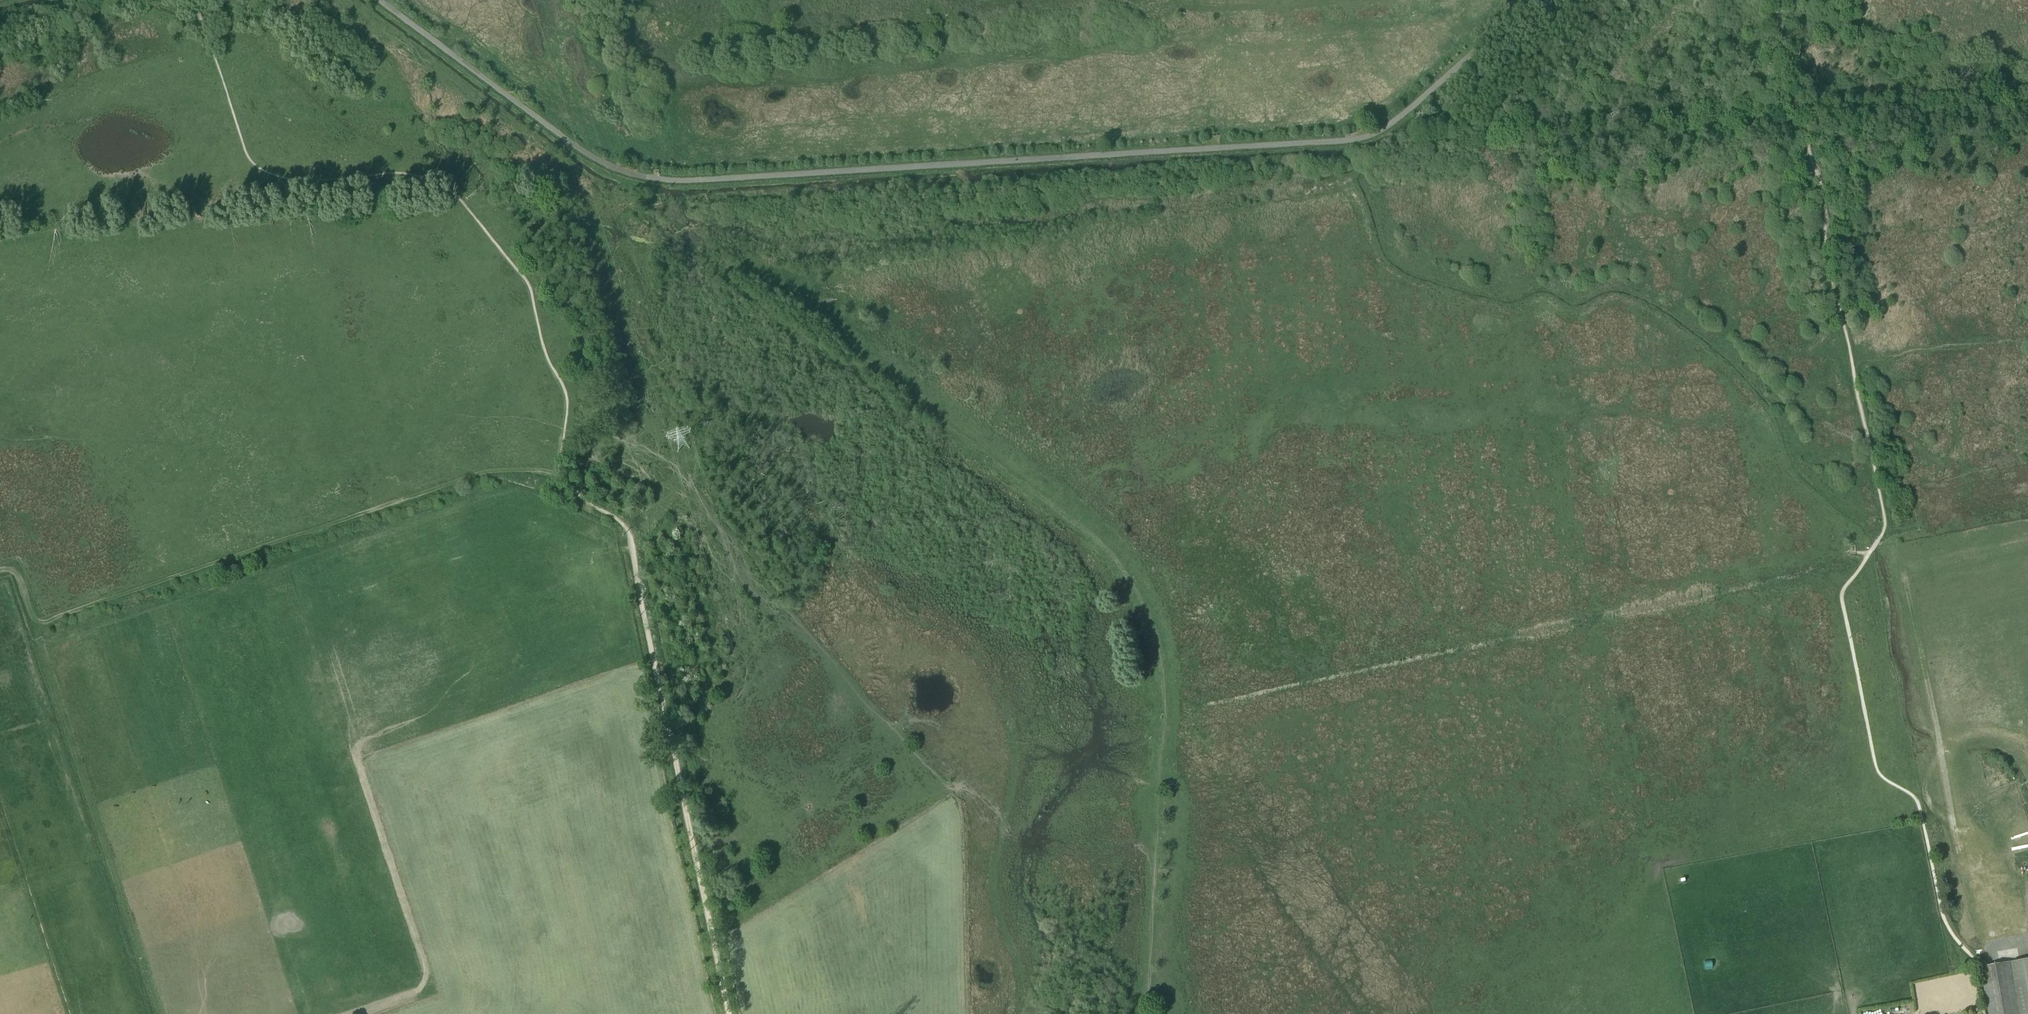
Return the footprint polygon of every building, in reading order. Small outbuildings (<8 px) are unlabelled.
[(2012,963),(1981,968),(1990,1013),(2027,1013),(2027,960),(2012,963)]
